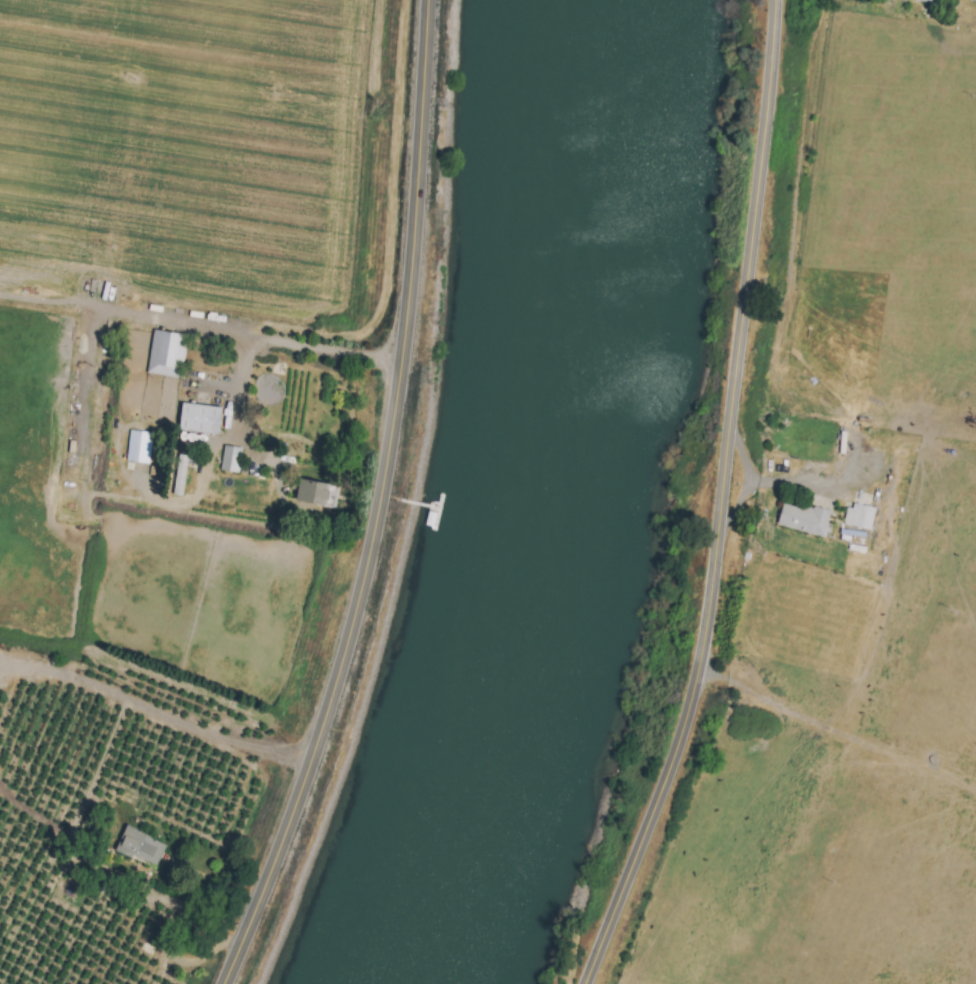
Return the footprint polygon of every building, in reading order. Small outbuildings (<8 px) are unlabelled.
[(179,378),(187,335),(152,329),(145,372),(179,378)] [(221,408),(181,402),(178,429),(217,434),(221,408)] [(125,460),(147,463),(152,433),(130,429),(125,460)] [(220,470),(238,472),(241,447),(222,445),(220,470)] [(185,456),(177,456),(175,490),(183,490),(185,456)] [(333,507),(336,485),(298,480),(295,502),(333,507)] [(776,524),(825,537),(829,525),(826,524),(829,514),(782,501),(776,524)] [(851,508),(846,507),(842,523),(869,530),(875,508),(853,503),(851,508)] [(165,842),(124,827),(115,851),(157,866),(165,842)]
